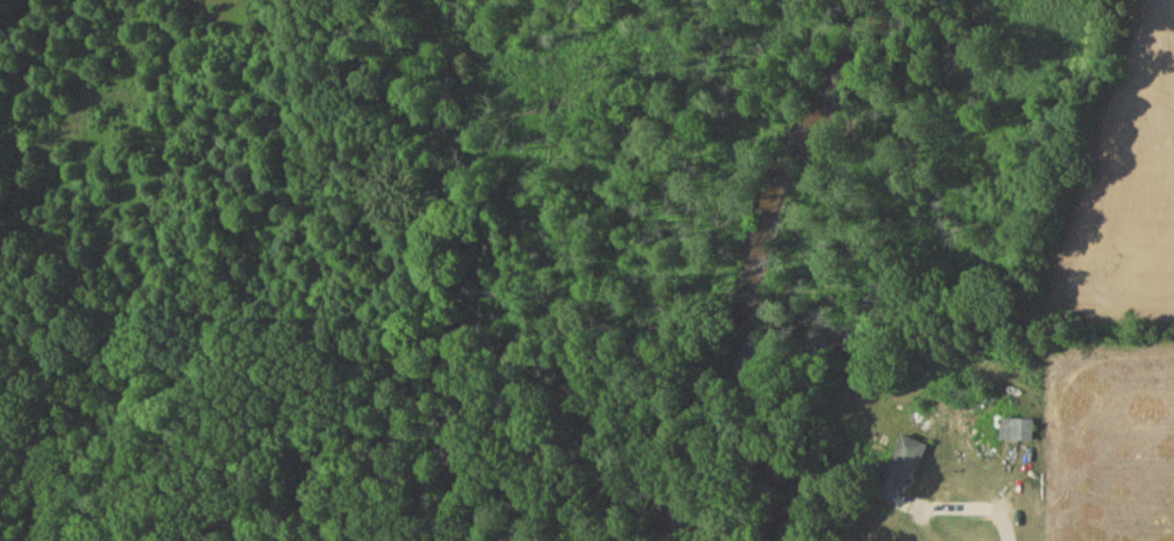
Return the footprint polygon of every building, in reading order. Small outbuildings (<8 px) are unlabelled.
[(1001,445),(1035,445),(1035,423),(1001,423),(1001,445)] [(882,497),(897,503),(902,488),(914,492),(929,448),(902,438),(882,497)]
